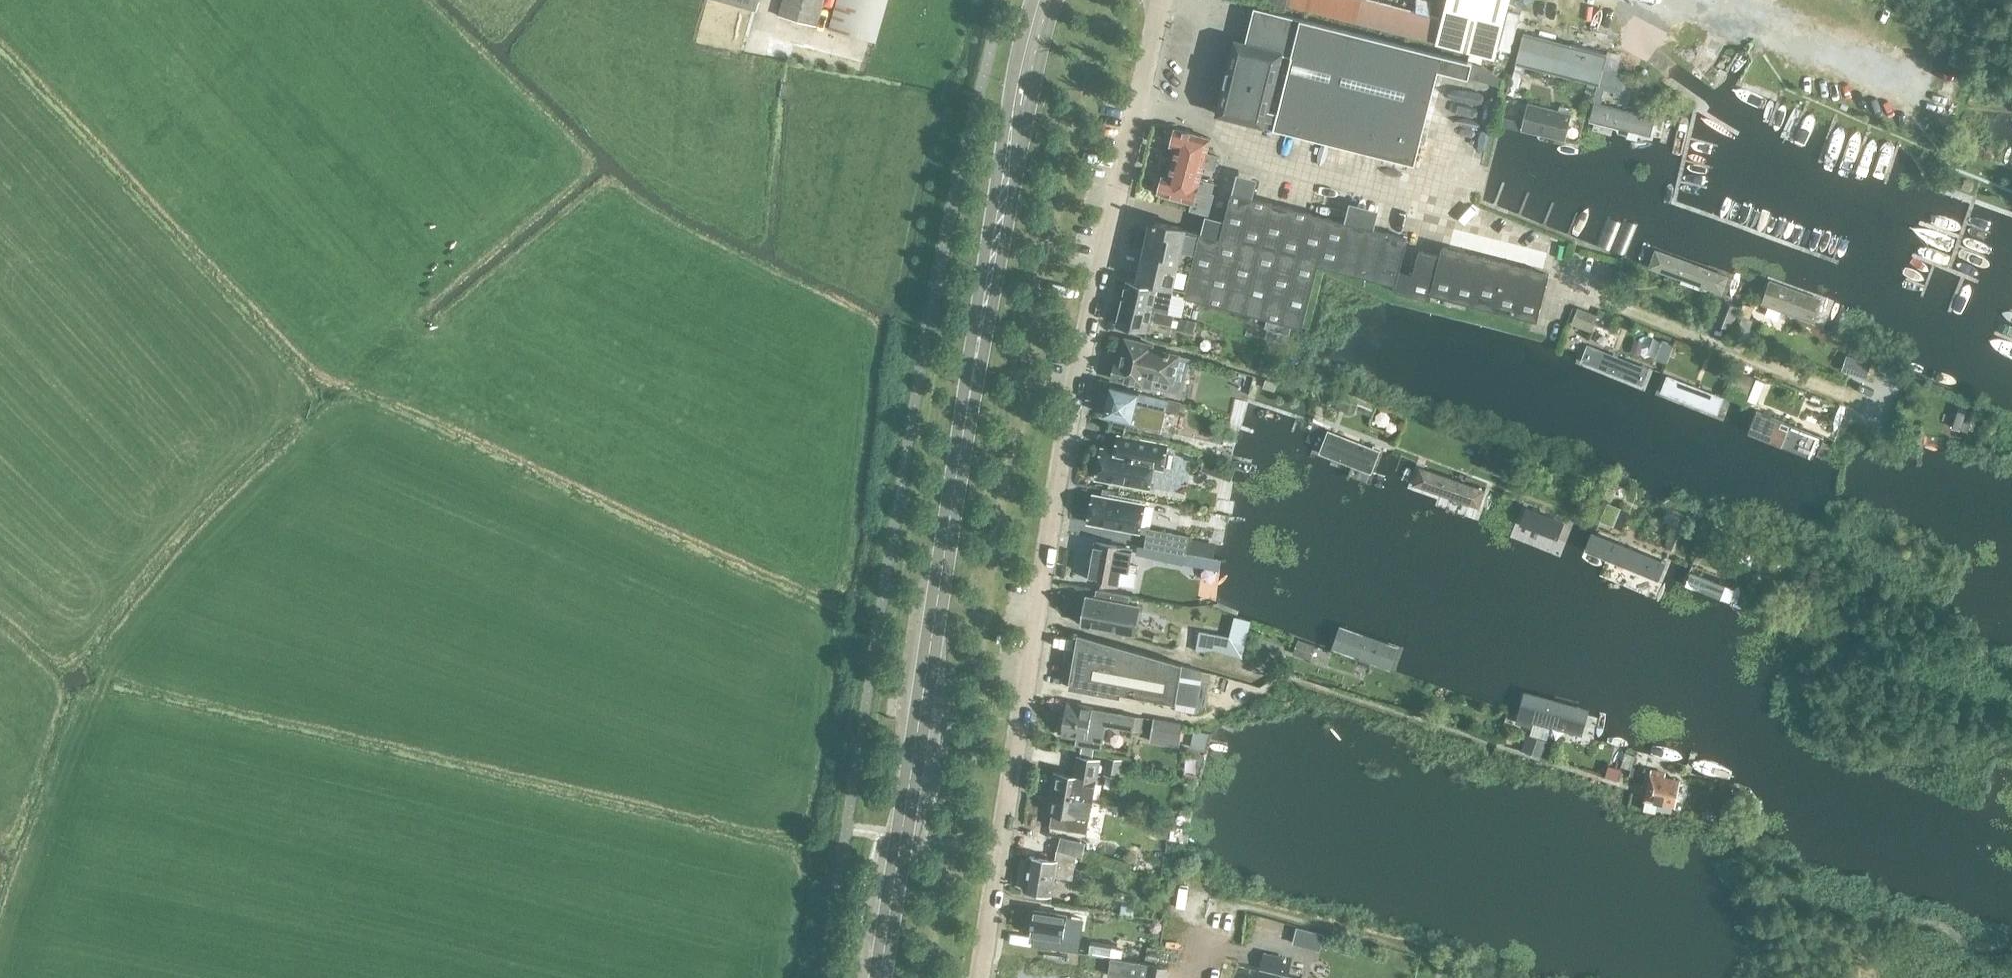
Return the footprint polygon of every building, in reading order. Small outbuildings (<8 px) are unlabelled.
[(759,0),(726,0),(756,8),(759,0)] [(779,16),(814,26),(822,0),(783,0),(779,16)] [(885,0),(838,0),(830,28),(829,30),(873,42),(885,0)] [(1286,9),(1288,4),(1495,58),(1510,0),(1449,0),(1444,19),(1368,0),(1250,0),(1286,9)] [(1482,64),(1255,7),(1247,43),(1236,41),(1218,114),(1416,164),(1439,70),(1502,85),(1503,79),(1482,64)] [(1606,53),(1525,32),(1517,64),(1598,85),(1606,53)] [(1624,75),(1604,70),(1600,84),(1620,90),(1624,75)] [(1530,102),(1523,129),(1526,130),(1565,139),(1572,112),(1530,102)] [(1595,103),(1591,121),(1640,133),(1651,136),(1656,118),(1595,103)] [(1217,169),(1220,154),(1208,152),(1212,138),(1176,127),(1170,145),(1177,147),(1173,162),(1204,170),(1205,165),(1217,169)] [(1201,179),(1204,170),(1173,162),(1169,178),(1163,176),(1159,191),(1162,192),(1161,194),(1193,203),(1192,209),(1208,213),(1187,291),(1175,289),(1189,229),(1156,220),(1147,256),(1143,255),(1137,280),(1171,288),(1169,296),(1184,299),(1185,297),(1293,323),(1303,326),(1319,264),(1395,283),(1394,289),(1431,299),(1432,293),(1538,320),(1550,274),(1444,246),(1441,255),(1420,249),(1414,274),(1400,270),(1408,238),(1233,193),(1227,218),(1209,214),(1215,194),(1211,193),(1214,183),(1201,179)] [(1184,249),(1184,250),(1194,252),(1198,233),(1188,231),(1186,242),(1184,249)] [(1731,274),(1656,247),(1650,265),(1724,292),(1731,274)] [(1824,297),(1771,279),(1763,302),(1815,321),(1824,297)] [(1159,310),(1161,301),(1155,299),(1157,287),(1126,280),(1121,302),(1159,310)] [(1732,328),(1741,305),(1724,298),(1715,321),(1732,328)] [(1174,314),(1159,310),(1121,302),(1116,323),(1147,330),(1150,318),(1154,319),(1153,321),(1171,325),(1174,314)] [(1745,304),(1741,315),(1751,318),(1754,307),(1745,304)] [(1592,330),(1598,315),(1579,308),(1573,323),(1592,330)] [(1192,331),(1194,322),(1180,318),(1178,327),(1192,331)] [(1173,382),(1179,355),(1151,348),(1152,344),(1125,338),(1120,362),(1116,361),(1112,378),(1151,387),(1153,377),(1173,382)] [(1649,366),(1587,340),(1580,359),(1642,384),(1649,366)] [(1659,348),(1671,352),(1674,345),(1662,340),(1659,348)] [(1868,378),(1873,363),(1849,355),(1843,370),(1868,378)] [(1748,392),(1754,378),(1735,370),(1730,385),(1748,392)] [(1733,398),(1666,372),(1660,390),(1727,416),(1733,398)] [(1265,380),(1263,388),(1274,391),(1276,383),(1265,380)] [(1179,414),(1181,401),(1110,385),(1103,414),(1124,419),(1124,422),(1161,430),(1166,411),(1179,414)] [(1374,418),(1379,406),(1344,391),(1337,408),(1349,414),(1352,408),(1374,418)] [(1811,431),(1753,407),(1748,423),(1806,447),(1811,431)] [(1960,429),(1967,409),(1959,407),(1952,426),(1960,429)] [(1381,449),(1328,428),(1319,450),(1373,471),(1381,449)] [(1164,462),(1167,445),(1125,437),(1123,448),(1118,451),(1101,448),(1095,479),(1149,489),(1154,460),(1164,462)] [(1420,465),(1413,484),(1480,506),(1486,488),(1420,465)] [(1613,488),(1606,485),(1601,495),(1609,498),(1613,488)] [(1141,532),(1147,501),(1092,491),(1086,522),(1141,532)] [(1618,506),(1608,501),(1600,519),(1611,523),(1618,506)] [(1528,505),(1520,524),(1558,538),(1565,521),(1528,505)] [(1719,540),(1723,529),(1708,524),(1704,535),(1719,540)] [(1186,552),(1189,534),(1148,526),(1145,544),(1186,552)] [(1658,553),(1597,529),(1589,548),(1652,573),(1658,553)] [(1130,570),(1133,548),(1094,542),(1088,579),(1119,584),(1122,568),(1130,570)] [(1213,559),(1213,558),(1194,555),(1185,553),(1183,563),(1218,570),(1219,570),(1221,560),(1213,559)] [(1727,585),(1691,571),(1686,582),(1723,598),(1727,585)] [(1086,595),(1081,623),(1134,632),(1139,605),(1129,603),(1130,594),(1105,590),(1104,598),(1086,595)] [(1329,624),(1268,602),(1260,626),(1298,639),(1311,644),(1322,648),(1329,624)] [(1235,645),(1236,629),(1189,626),(1188,641),(1235,645)] [(1209,682),(1200,680),(1202,669),(1078,634),(1069,685),(1120,694),(1121,690),(1175,700),(1205,705),(1209,682)] [(1311,644),(1298,639),(1293,653),(1306,657),(1311,644)] [(1280,668),(1285,654),(1270,649),(1266,664),(1280,668)] [(1582,737),(1588,708),(1525,692),(1518,721),(1582,737)] [(1078,735),(1076,743),(1100,747),(1104,724),(1134,730),(1136,715),(1067,703),(1064,719),(1060,718),(1058,731),(1062,732),(1062,733),(1078,735)] [(1184,721),(1156,717),(1154,727),(1182,732),(1183,727),(1184,721)] [(1543,758),(1549,740),(1529,733),(1523,751),(1543,758)] [(1119,776),(1123,758),(1107,755),(1104,774),(1119,776)] [(1094,799),(1100,759),(1077,756),(1074,776),(1054,772),(1051,792),(1094,799)] [(1617,779),(1620,768),(1608,764),(1605,776),(1617,779)] [(1675,807),(1682,778),(1654,772),(1647,800),(1675,807)] [(1090,819),(1094,799),(1051,792),(1048,812),(1052,813),(1050,826),(1064,828),(1066,815),(1090,819)] [(1118,817),(1120,804),(1102,801),(1099,814),(1118,817)] [(1081,856),(1083,848),(1079,846),(1080,844),(1061,838),(1057,850),(1055,862),(1030,856),(1025,890),(1052,895),(1054,876),(1072,879),(1075,855),(1081,856)] [(1071,917),(1034,910),(1030,934),(1063,939),(1064,930),(1084,933),(1087,916),(1071,914),(1071,917)] [(1325,933),(1298,926),(1294,942),(1321,949),(1325,933)] [(1284,958),(1263,953),(1260,966),(1281,971),(1284,958)] [(1168,967),(1112,958),(1109,975),(1127,977),(1166,977),(1168,967)]
